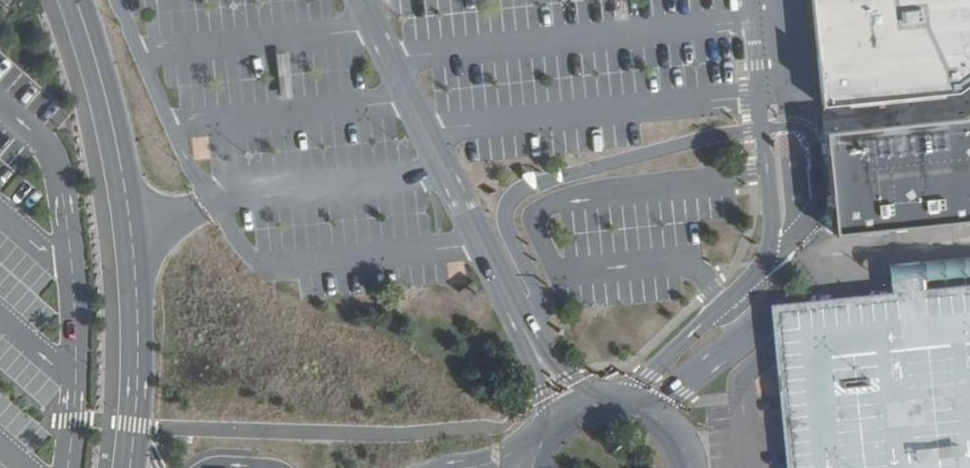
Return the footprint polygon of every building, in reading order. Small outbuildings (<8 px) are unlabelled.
[(826,109),(837,241),(969,227),(969,0),(815,0),(826,109)]
